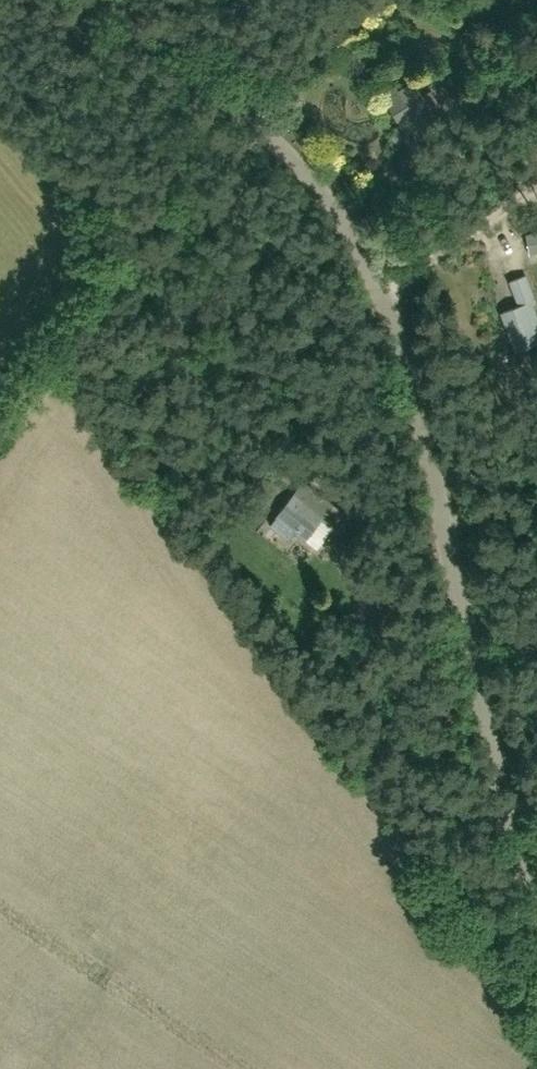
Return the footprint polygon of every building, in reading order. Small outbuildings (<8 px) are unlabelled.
[(431,112),(408,76),(394,84),(397,90),(385,97),(401,125),(390,132),(403,152),(414,145),(404,129),(431,112)] [(536,252),(536,232),(525,234),(529,253),(536,252)] [(517,350),(536,342),(536,318),(531,303),(535,302),(525,275),(509,281),(519,305),(502,312),(517,350)] [(332,526),(343,512),(303,480),(269,523),(288,538),(295,530),(304,537),(321,517),(332,526)]
